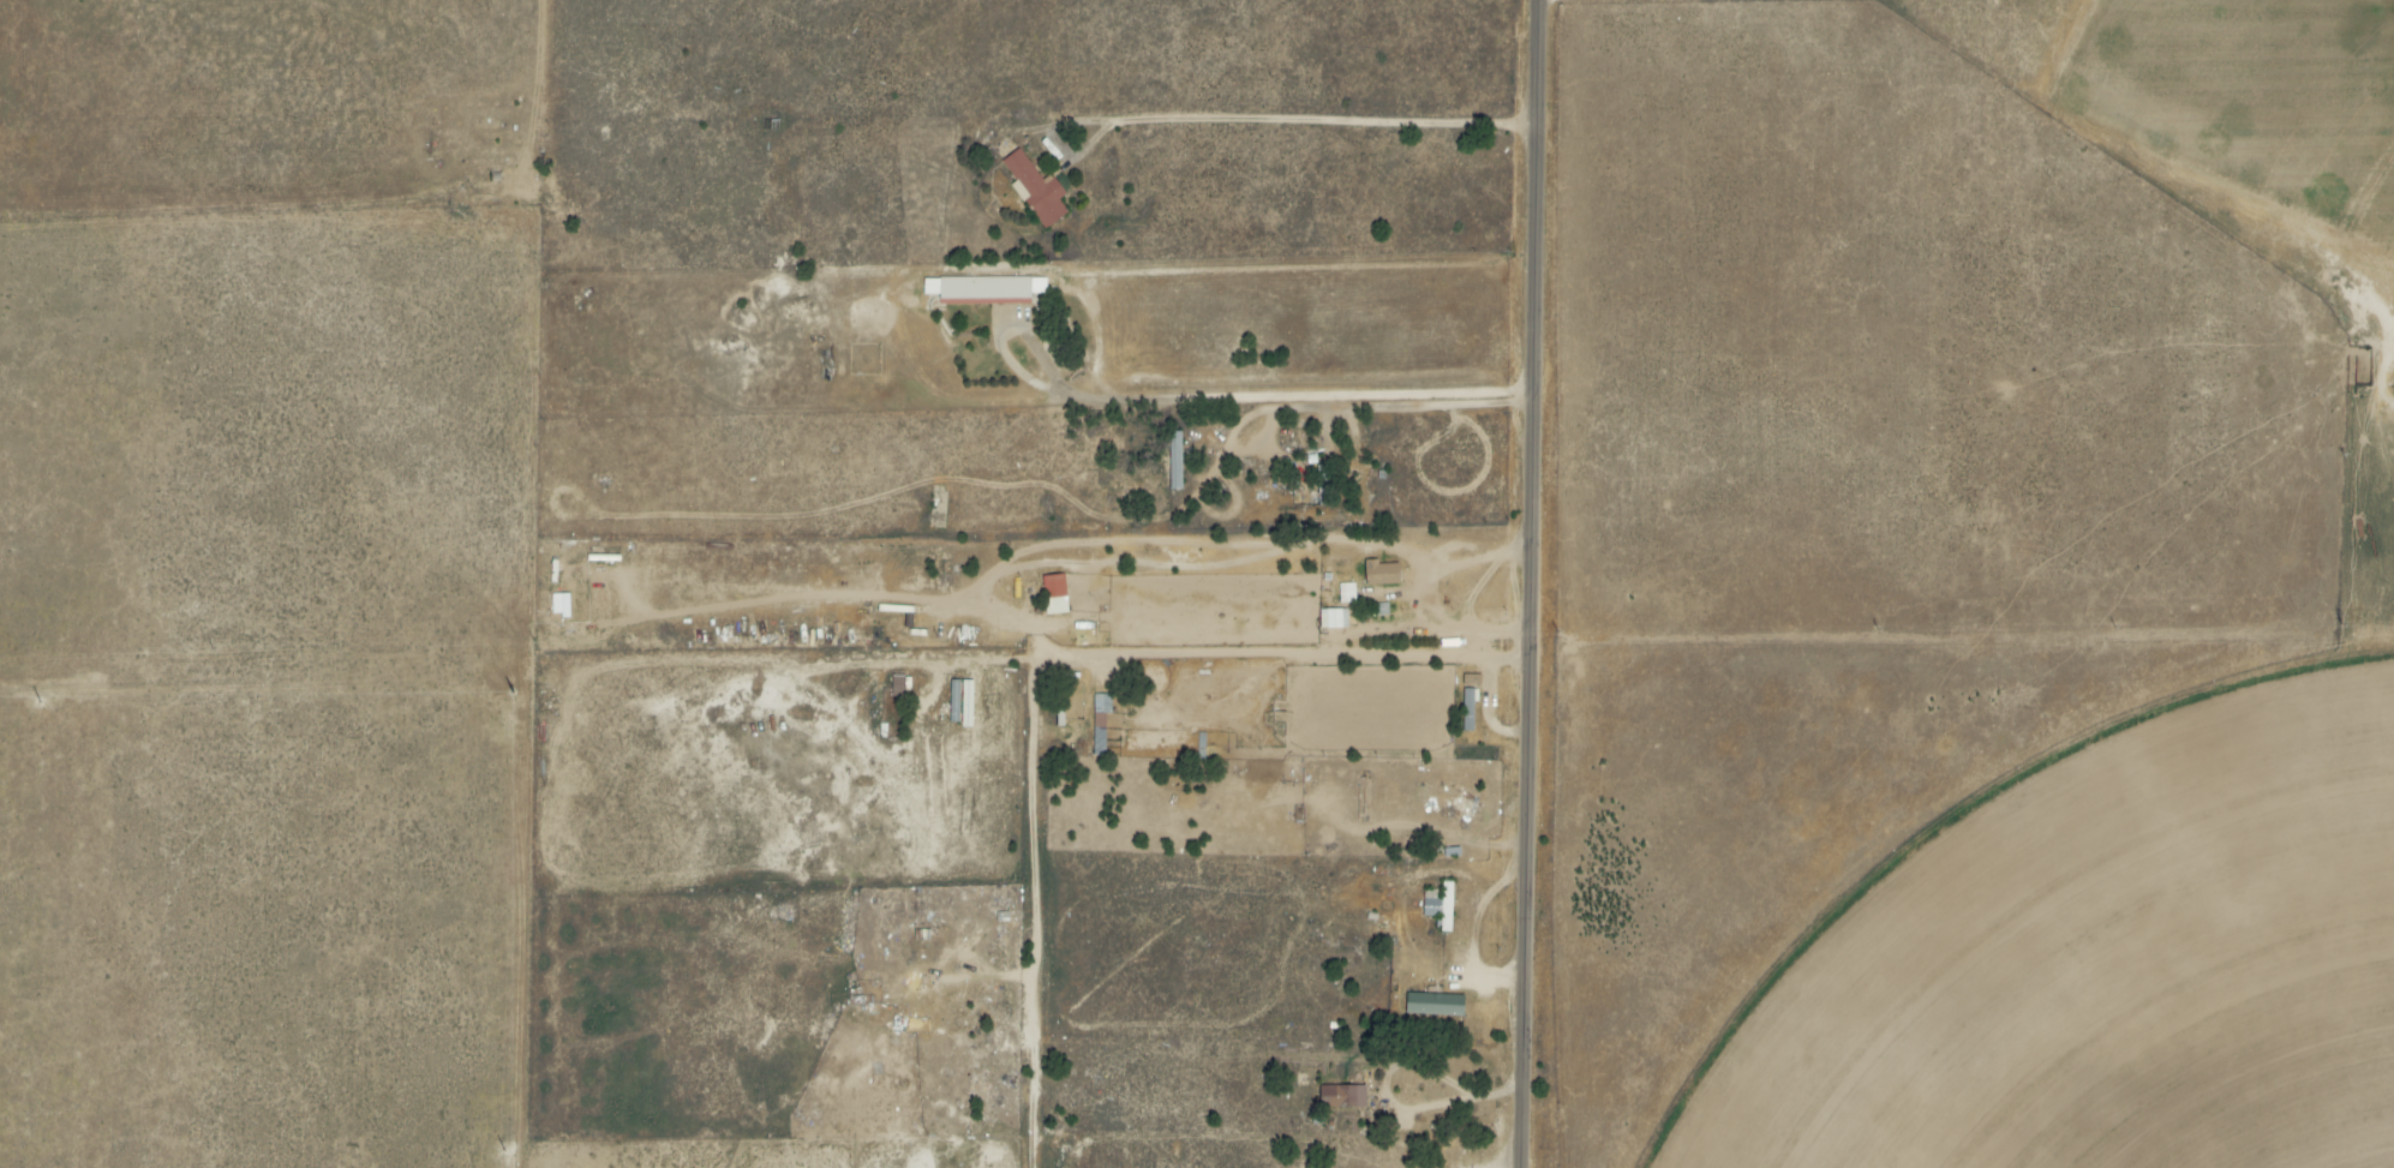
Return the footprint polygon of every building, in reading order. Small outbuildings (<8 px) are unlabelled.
[(1042,180),(1017,150),(1000,164),(1015,183),(1009,187),(1044,231),(1067,213),(1057,201),(1065,195),(1049,175),(1042,180)] [(922,279),(922,295),(938,295),(938,300),(955,299),(955,305),(1030,304),(1030,292),(1046,292),(1045,277),(922,279)] [(1169,489),(1181,489),(1181,432),(1168,432),(1169,489)] [(1363,586),(1398,585),(1397,564),(1376,565),(1376,561),(1363,561),(1363,586)] [(1045,616),(1068,613),(1063,574),(1040,577),(1045,616)] [(1339,584),(1339,604),(1355,603),(1354,584),(1339,584)] [(1319,629),(1341,629),(1341,610),(1319,610),(1319,629)] [(891,696),(903,696),(904,676),(891,676),(891,696)] [(1462,685),(1480,686),(1480,677),(1462,676),(1462,685)] [(1477,707),(1478,690),(1463,689),(1462,706),(1477,707)] [(1110,714),(1110,695),(1093,695),(1092,756),(1104,756),(1104,714),(1110,714)] [(1422,917),(1439,917),(1439,933),(1450,933),(1452,883),(1439,882),(1439,891),(1423,890),(1422,917)] [(1463,1017),(1463,996),(1405,994),(1405,1015),(1463,1017)] [(1365,1108),(1365,1087),(1319,1087),(1319,1109),(1365,1108)]
